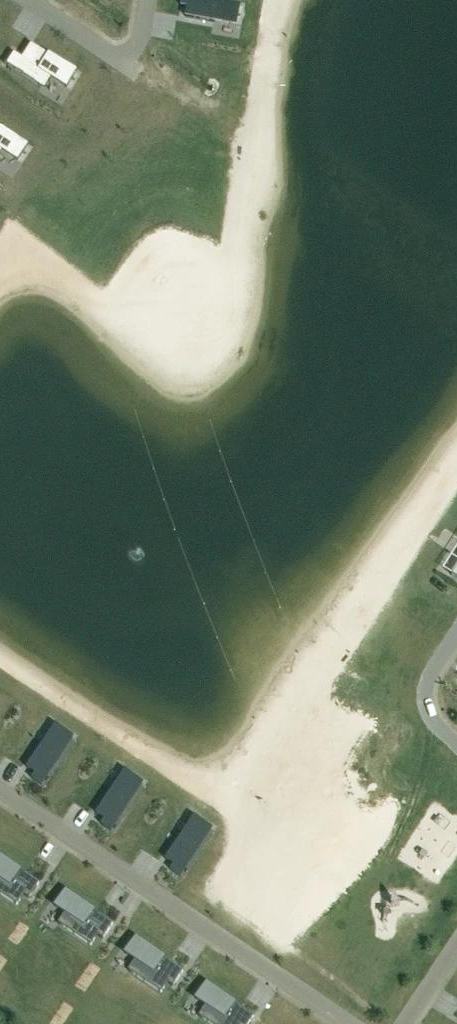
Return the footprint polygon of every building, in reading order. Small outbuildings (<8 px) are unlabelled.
[(181,5),(187,7),(185,16),(213,21),(214,18),(237,22),(240,4),(216,0),(182,0),(181,5)] [(13,52),(6,64),(41,86),(47,75),(66,87),(76,71),(77,70),(48,52),(47,53),(30,43),(21,57),(13,52)] [(12,159),(17,162),(28,145),(0,127),(0,151),(12,159)] [(43,744),(27,768),(35,773),(32,778),(42,785),(73,737),(58,727),(45,746),(43,744)] [(112,790),(96,814),(104,819),(101,824),(111,831),(143,783),(127,773),(115,791),(112,790)] [(182,836),(166,859),(174,865),(170,870),(180,876),(212,829),(196,818),(184,837),(182,836)] [(17,905),(24,895),(29,898),(39,883),(0,856),(0,894),(17,905)] [(66,891),(56,907),(65,913),(58,923),(91,945),(98,935),(103,938),(113,923),(66,891)] [(136,938),(126,954),(135,960),(128,970),(161,992),(168,982),(173,986),(183,970),(136,938)] [(196,999),(205,1006),(199,1016),(211,1023),(248,1023),(254,1016),(207,984),(196,999)]
